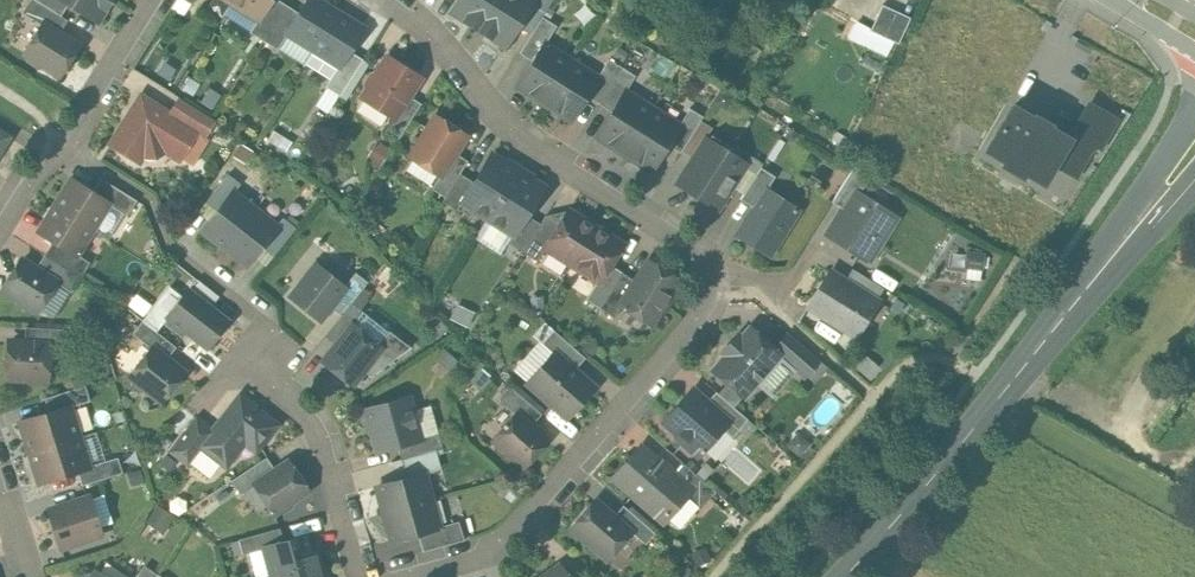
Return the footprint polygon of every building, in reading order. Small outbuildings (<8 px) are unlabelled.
[(43,18),(64,30),(72,17),(65,13),(72,1),(70,0),(33,0),(28,9),(43,18)] [(115,0),(70,0),(72,1),(104,20),(115,0)] [(264,16),(274,0),(236,0),(264,16)] [(264,16),(256,31),(281,45),(290,29),(302,8),(289,0),(274,0),(264,16)] [(316,44),(340,4),(332,0),(307,0),(302,8),(290,29),(316,44)] [(481,23),(495,0),(455,0),(451,6),(481,23)] [(481,23),(510,40),(520,22),(533,0),(495,0),(481,23)] [(520,22),(534,30),(552,0),(533,0),(520,22)] [(368,21),(340,4),(316,44),(345,61),(353,46),(368,21)] [(896,43),(909,16),(883,4),(871,32),(896,43)] [(24,50),(65,73),(84,41),(64,30),(43,18),(24,50)] [(519,85),(546,102),(573,60),(547,43),(519,85)] [(353,46),(345,61),(332,83),(348,93),(370,56),(353,46)] [(427,71),(388,48),(363,91),(402,113),(415,91),(427,71)] [(546,102),(572,119),(599,77),(573,60),(546,102)] [(174,107),(142,89),(109,145),(142,164),(148,153),(160,160),(165,150),(194,166),(220,121),(180,98),(174,107)] [(624,153),(654,107),(626,90),(597,136),(624,153)] [(415,91),(402,113),(394,128),(403,133),(424,97),(415,91)] [(1102,150),(1120,119),(1087,100),(1065,138),(1070,140),(1055,165),(1077,178),(1096,146),(1102,150)] [(1065,138),(1048,128),(1049,126),(1034,117),(1033,119),(1011,106),(987,148),(997,154),(1007,160),(1005,163),(1024,174),(1026,170),(1045,182),(1055,165),(1070,140),(1065,138)] [(624,153),(651,170),(680,125),(654,107),(624,153)] [(474,129),(438,108),(411,154),(447,175),(460,152),(474,129)] [(913,132),(936,145),(949,122),(927,109),(913,132)] [(13,130),(0,122),(0,153),(13,130)] [(699,122),(684,148),(693,153),(708,127),(699,122)] [(676,185),(697,198),(722,157),(702,144),(676,185)] [(461,199),(487,215),(520,162),(493,145),(481,165),(461,199)] [(460,152),(447,175),(440,187),(461,199),(481,165),(460,152)] [(697,198),(717,210),(743,170),(722,157),(697,198)] [(552,181),(520,162),(487,215),(520,235),(533,213),(552,181)] [(73,170),(54,204),(96,227),(115,194),(98,185),(73,170)] [(220,189),(228,196),(236,185),(242,178),(234,171),(220,189)] [(98,185),(115,194),(132,204),(137,194),(104,175),(98,185)] [(204,227),(226,245),(259,203),(236,185),(228,196),(204,227)] [(768,255),(797,209),(768,191),(738,236),(768,255)] [(826,236),(863,259),(892,214),(856,191),(826,236)] [(544,242),(572,260),(598,218),(569,201),(554,225),(544,242)] [(286,224),(259,203),(226,245),(253,266),(269,245),(270,245),(286,224)] [(81,253),(96,227),(54,204),(40,229),(54,237),(81,253)] [(533,213),(520,235),(516,242),(537,255),(544,242),(554,225),(533,213)] [(630,238),(598,218),(572,260),(605,279),(616,261),(630,238)] [(286,224),(270,245),(269,245),(277,252),(298,225),(290,219),(286,224)] [(40,262),(62,274),(77,282),(91,258),(81,253),(54,237),(40,262)] [(24,252),(3,288),(42,309),(62,274),(40,262),(24,252)] [(639,274),(625,298),(663,320),(690,274),(651,252),(639,274)] [(321,258),(293,293),(328,320),(344,300),(355,285),(321,258)] [(616,261),(605,279),(594,299),(617,312),(625,298),(639,274),(616,261)] [(878,300),(832,270),(809,306),(855,336),(878,300)] [(355,285),(344,300),(353,307),(374,280),(365,273),(355,285)] [(214,343),(235,315),(193,284),(169,316),(188,330),(191,326),(214,343)] [(339,337),(357,315),(348,308),(331,330),(339,337)] [(390,342),(357,315),(339,337),(326,353),(359,380),(390,342)] [(154,339),(172,352),(180,340),(147,316),(138,327),(154,339)] [(755,319),(734,342),(768,372),(789,349),(777,338),(755,319)] [(12,333),(9,376),(52,379),(55,336),(74,337),(75,325),(32,323),(32,334),(12,333)] [(789,324),(777,338),(789,349),(814,371),(827,357),(789,324)] [(556,345),(582,366),(590,355),(557,329),(549,340),(556,345)] [(166,399),(191,365),(172,352),(154,339),(129,373),(166,399)] [(749,393),(768,372),(734,342),(715,363),(749,393)] [(527,382),(573,418),(602,381),(582,366),(556,345),(527,382)] [(1184,408),(1194,413),(1194,380),(1184,408)] [(520,406),(531,415),(541,402),(513,381),(503,394),(520,406)] [(697,381),(664,417),(704,452),(729,424),(736,416),(714,396),(697,381)] [(23,417),(34,452),(87,436),(76,400),(96,394),(92,382),(53,394),(56,407),(23,417)] [(263,451),(287,421),(242,386),(215,420),(200,440),(230,463),(248,440),(263,451)] [(720,389),(714,396),(736,416),(729,424),(737,431),(751,416),(720,389)] [(416,392),(366,404),(377,451),(404,444),(427,439),(416,392)] [(532,466),(557,435),(531,415),(520,406),(495,437),(532,466)] [(200,440),(215,420),(200,408),(171,445),(187,457),(200,440)] [(411,472),(430,467),(446,463),(442,448),(449,446),(446,434),(427,439),(404,444),(411,472)] [(96,466),(87,436),(34,452),(43,482),(80,471),(83,482),(126,469),(122,458),(96,466)] [(615,472),(666,518),(695,486),(678,471),(643,440),(615,472)] [(258,477),(277,463),(269,451),(236,476),(244,487),(258,477)] [(283,512),(317,487),(291,452),(277,463),(258,477),(283,512)] [(687,461),(678,471),(695,486),(710,499),(719,489),(687,461)] [(378,480),(385,508),(437,496),(430,467),(411,472),(378,480)] [(64,548),(109,534),(92,481),(63,491),(66,500),(50,504),(64,548)] [(574,525),(611,558),(639,527),(621,511),(602,494),(574,525)] [(445,525),(437,496),(385,508),(392,538),(445,525)] [(629,502),(621,511),(639,527),(653,540),(661,531),(629,502)] [(266,541),(286,536),(282,523),(242,534),(246,547),(266,541)] [(266,541),(275,573),(325,559),(316,527),(286,536),(266,541)] [(535,576),(576,576),(560,557),(535,576)] [(325,559),(275,573),(276,576),(330,576),(325,559)]
